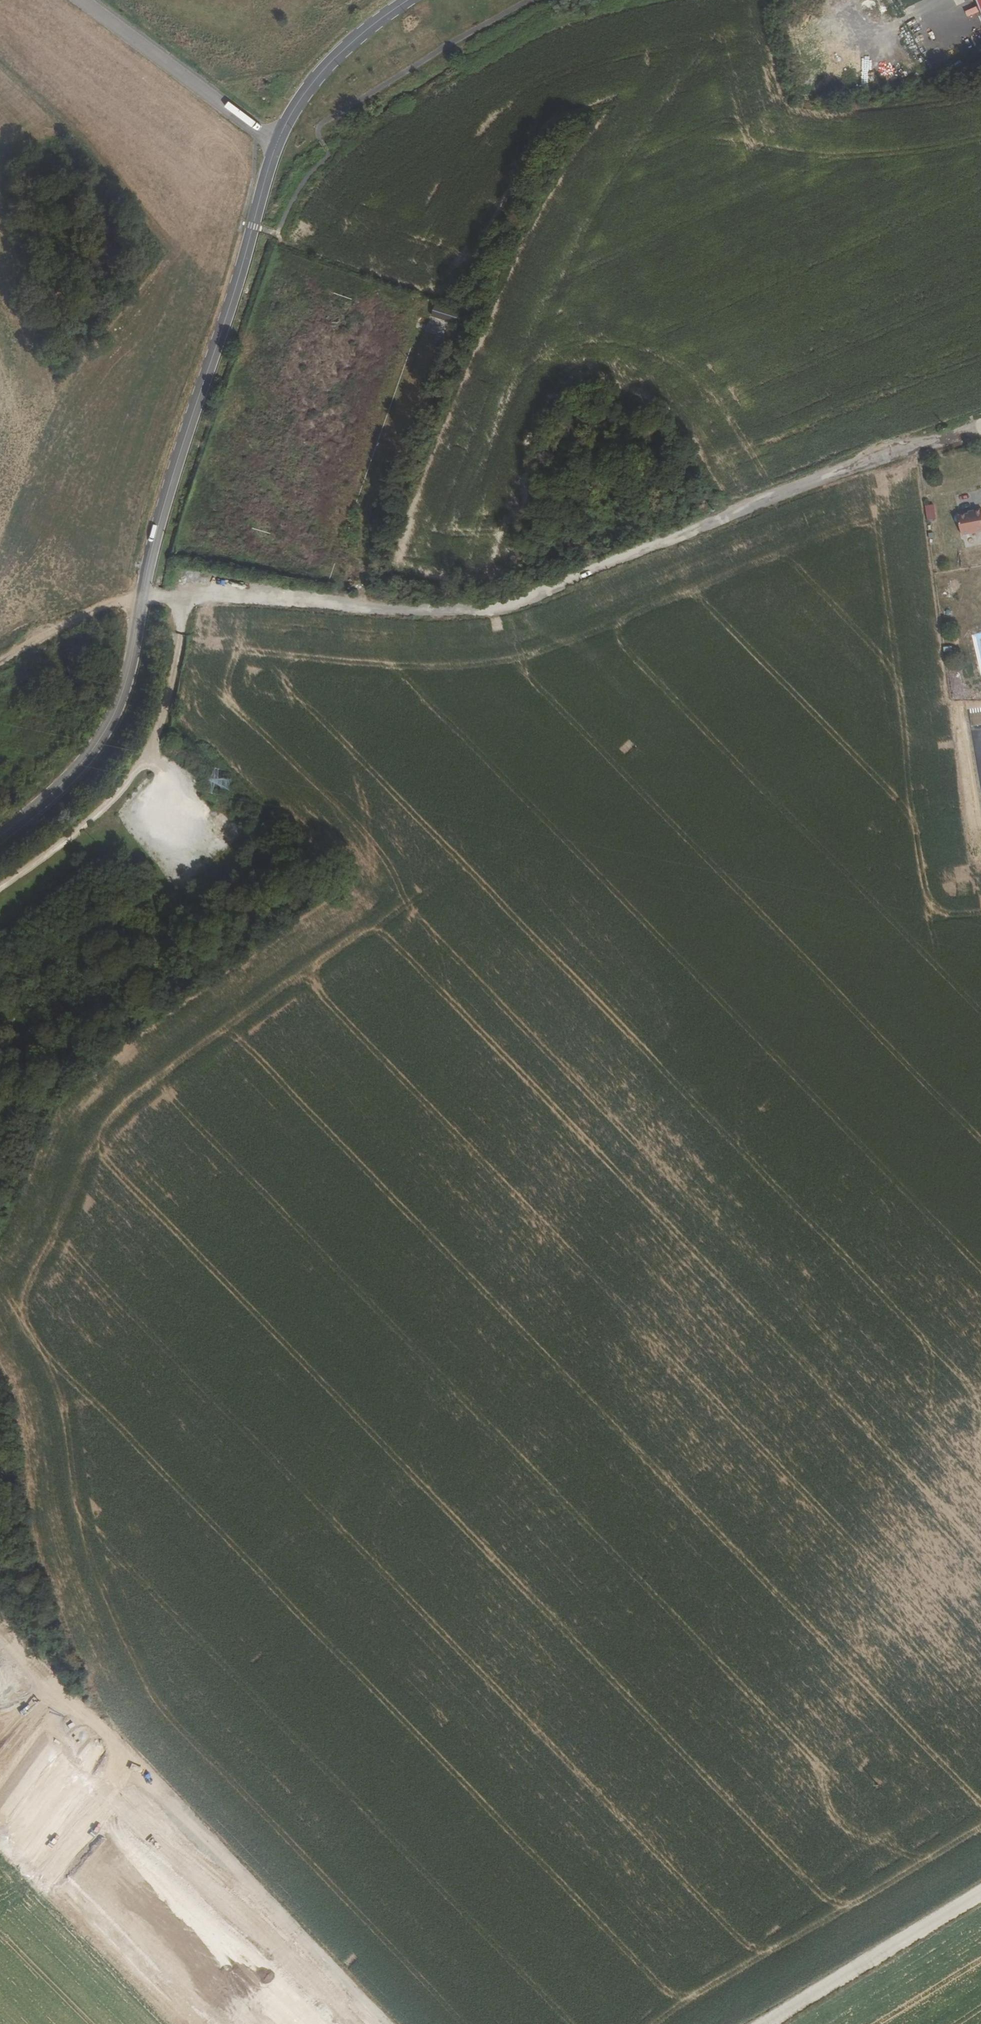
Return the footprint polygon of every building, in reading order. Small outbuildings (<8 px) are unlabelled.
[(919,47),(929,43),(923,26),(913,30),(919,47)] [(460,313),(436,305),(431,319),(456,327),(460,313)] [(935,506),(925,506),(926,522),(936,521),(935,506)] [(979,510),(970,511),(971,514),(965,515),(954,518),(959,538),(980,533),(980,519),(979,510)] [(371,568),(371,592),(379,592),(379,568),(371,568)] [(951,700),(980,699),(980,684),(970,685),(969,669),(951,670),(951,700)]
